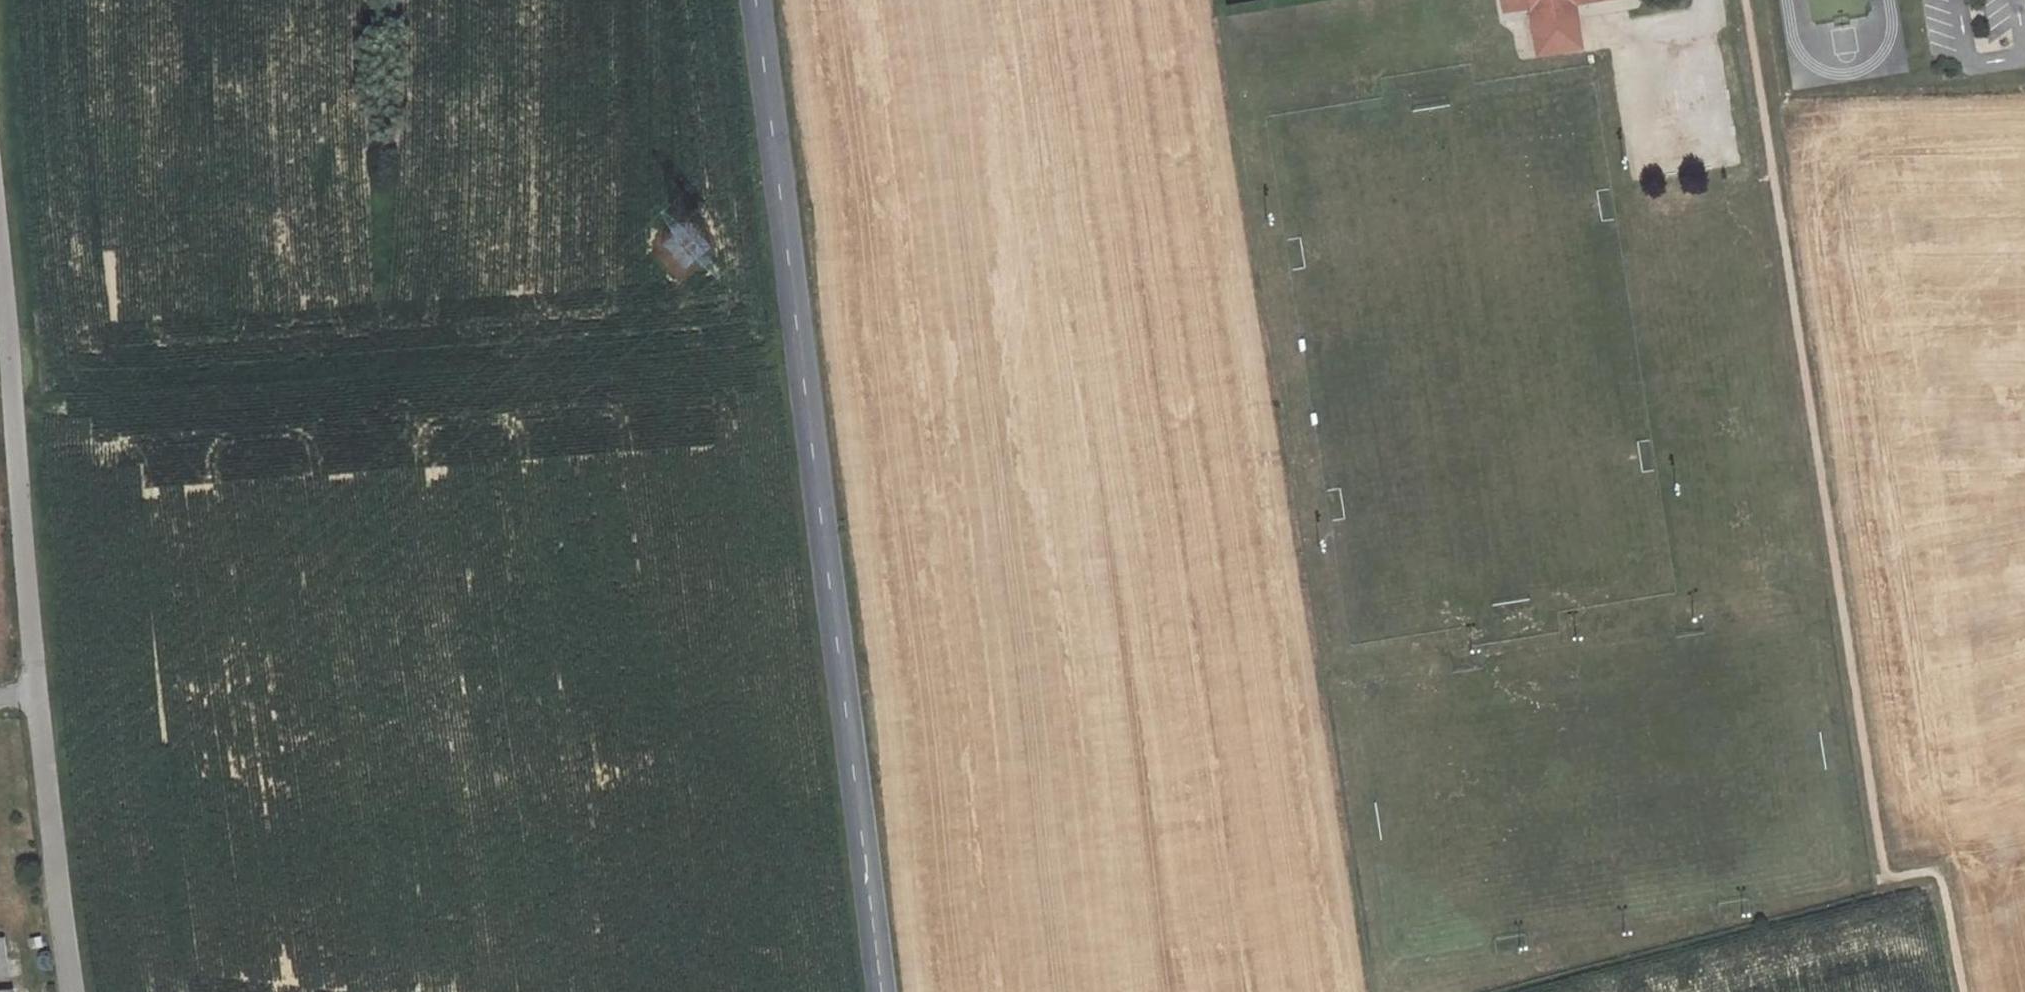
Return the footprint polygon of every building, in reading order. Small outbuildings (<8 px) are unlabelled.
[(1505,12),(1528,8),(1528,6),(1568,0),(1503,0),(1505,12)] [(1528,8),(1535,55),(1577,49),(1570,4),(1569,0),(1568,0),(1528,6),(1528,8)] [(9,980),(3,935),(0,935),(0,981),(9,980)]
